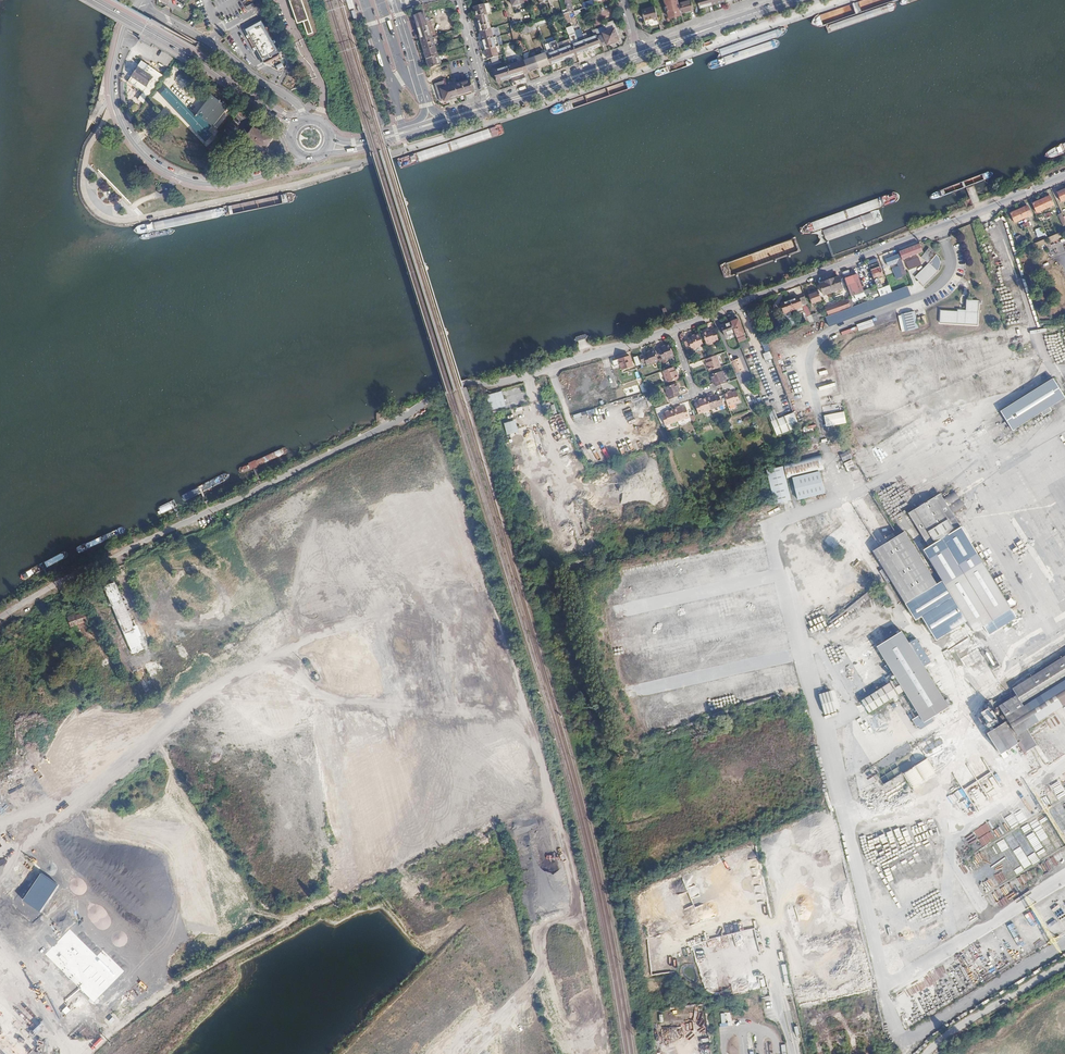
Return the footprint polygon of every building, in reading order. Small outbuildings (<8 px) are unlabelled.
[(242,2),(249,11),(256,6),(252,0),(245,0),(242,2)] [(302,0),(289,0),(298,23),(303,22),(309,37),(315,35),(302,0)] [(670,17),(681,14),(677,0),(665,0),(669,17),(670,17)] [(682,12),(693,9),(691,0),(688,0),(679,2),(682,12)] [(473,7),(476,17),(488,14),(493,12),(490,3),(473,7)] [(645,20),(658,16),(655,5),(642,9),(645,20)] [(574,11),(576,16),(580,15),(579,13),(588,10),(586,7),(583,8),(574,11)] [(419,35),(421,41),(432,37),(436,36),(434,32),(433,30),(431,21),(427,22),(425,15),(424,13),(413,16),(417,28),(419,35)] [(476,17),(479,31),(491,28),(488,14),(476,17)] [(537,28),(550,24),(548,18),(535,22),(537,28)] [(595,30),(601,46),(607,44),(607,45),(618,41),(614,30),(616,29),(613,21),(604,24),(605,26),(595,30)] [(528,25),(520,27),(522,34),(530,32),(528,25)] [(262,26),(250,33),(248,34),(250,38),(250,39),(263,62),(265,61),(279,53),(265,29),(264,30),(262,26)] [(479,31),(482,41),(494,37),(491,28),(479,31)] [(583,35),(589,51),(601,46),(595,30),(592,31),(594,36),(588,38),(586,33),(583,35)] [(572,44),(576,56),(589,51),(583,35),(578,36),(580,42),(572,44)] [(421,41),(424,50),(435,47),(432,37),(421,41)] [(494,37),(482,41),(484,50),(496,47),(494,37)] [(559,49),(563,61),(576,56),(572,44),(559,49)] [(424,50),(426,59),(438,55),(435,47),(424,50)] [(496,47),(484,50),(487,59),(499,56),(496,47)] [(546,54),(550,66),(563,61),(559,49),(546,54)] [(528,73),(550,66),(546,54),(527,61),(525,54),(522,55),(524,60),(528,73)] [(426,59),(429,68),(441,64),(438,55),(426,59)] [(145,103),(164,75),(164,74),(143,60),(143,61),(129,82),(144,92),(140,99),(145,103)] [(510,79),(512,83),(524,79),(523,74),(528,73),(524,60),(507,66),(510,79)] [(497,83),(510,79),(507,66),(493,71),(497,83)] [(455,85),(458,96),(469,93),(473,92),(469,80),(455,85)] [(444,101),(458,96),(455,85),(445,88),(444,82),(435,84),(440,102),(444,101)] [(161,94),(206,143),(214,136),(210,131),(213,127),(215,128),(229,109),(213,96),(196,117),(169,88),(161,94)] [(268,154),(269,148),(266,147),(271,139),(264,134),(266,132),(255,125),(247,137),(251,140),(248,144),(248,146),(248,148),(251,149),(268,151),(267,153),(268,154)] [(1050,195),(1042,199),(1046,207),(1054,204),(1050,195)] [(1046,207),(1042,199),(1033,203),(1037,211),(1046,207)] [(1027,206),(1019,210),(1022,218),(1032,214),(1027,206)] [(1022,218),(1019,210),(1010,213),(1014,222),(1022,218)] [(991,240),(980,244),(996,284),(1007,280),(991,240)] [(922,251),(919,244),(900,252),(902,258),(922,251)] [(943,253),(932,244),(925,253),(932,260),(918,273),(926,281),(942,266),(943,253)] [(901,261),(901,260),(899,254),(886,260),(888,265),(898,262),(902,275),(906,274),(901,261)] [(876,262),(874,257),(865,260),(867,265),(876,262)] [(919,257),(906,263),(910,271),(923,265),(919,257)] [(891,292),(888,285),(880,288),(876,277),(881,275),(876,262),(867,265),(878,297),(891,292)] [(842,278),(849,297),(862,292),(855,273),(842,278)] [(837,277),(818,284),(823,297),(842,289),(837,277)] [(819,296),(816,287),(806,290),(810,300),(819,296)] [(799,296),(790,299),(793,309),(802,306),(799,296)] [(969,308),(944,307),(943,319),(980,321),(982,297),(970,296),(969,308)] [(1015,298),(1002,301),(1003,306),(1016,303),(1015,298)] [(793,309),(790,299),(780,303),(783,312),(793,309)] [(836,304),(839,312),(853,306),(850,299),(836,304)] [(836,304),(824,308),(827,316),(839,312),(836,304)] [(899,315),(902,332),(919,329),(916,312),(899,315)] [(735,333),(739,342),(746,339),(738,320),(731,323),(735,333)] [(735,333),(731,323),(721,327),(725,337),(735,333)] [(703,332),(707,344),(719,340),(715,329),(712,330),(711,329),(703,332)] [(699,333),(690,336),(691,338),(688,339),(688,340),(684,342),(687,349),(691,348),(691,349),(703,345),(699,333)] [(763,351),(770,348),(767,340),(761,343),(763,351)] [(663,348),(659,350),(662,360),(674,356),(670,344),(662,346),(663,348)] [(646,353),(640,355),(644,366),(647,364),(648,365),(658,361),(654,349),(645,352),(646,353)] [(630,355),(614,360),(615,365),(622,363),(624,368),(634,365),(630,355)] [(705,363),(709,370),(721,367),(716,355),(707,358),(708,362),(705,363)] [(736,373),(745,369),(740,357),(731,361),(736,373)] [(672,367),(662,370),(666,382),(678,378),(675,371),(674,370),(672,367)] [(722,371),(710,374),(713,383),(714,383),(715,386),(726,382),(722,371)] [(574,379),(574,378),(572,373),(564,376),(567,382),(574,379)] [(749,373),(738,377),(742,388),(749,386),(747,381),(751,379),(749,373)] [(999,412),(1012,432),(1041,413),(1044,416),(1052,411),(1050,408),(1064,398),(1064,397),(1052,378),(999,412)] [(676,383),(665,387),(669,398),(679,395),(678,391),(679,390),(676,383)] [(731,391),(723,394),(727,406),(739,402),(735,390),(731,392),(731,391)] [(506,407),(503,391),(487,395),(491,411),(506,407)] [(713,394),(696,400),(696,402),(694,403),(697,413),(721,405),(718,395),(714,396),(713,394)] [(680,406),(664,411),(665,413),(661,414),(664,425),(689,416),(685,406),(681,407),(680,406)] [(776,409),(769,411),(777,435),(800,427),(795,412),(778,417),(776,409)] [(619,414),(616,418),(616,423),(617,428),(621,431),(627,433),(631,431),(635,428),(637,422),(636,418),(634,414),(629,411),(622,412),(619,414)] [(827,427),(848,423),(845,411),(825,415),(827,427)] [(604,434),(608,432),(611,428),(612,423),(611,418),(605,414),(600,413),(596,414),(593,416),(590,419),(590,426),(592,430),(597,433),(601,434),(604,434)] [(632,422),(623,425),(626,432),(634,428),(632,422)] [(533,423),(508,428),(513,448),(521,446),(518,435),(524,433),(526,443),(537,440),(533,423)] [(788,477),(824,468),(821,456),(785,465),(788,477)] [(782,467),(765,471),(774,505),(791,501),(782,467)] [(819,471),(792,478),(797,501),(825,494),(819,471)] [(945,536),(959,525),(950,510),(960,503),(949,486),(907,513),(929,546),(940,539),(946,548),(927,559),(972,633),(978,629),(1011,609),(975,553),(962,562),(953,547),(945,536)] [(864,498),(868,504),(875,500),(871,494),(864,498)] [(873,552),(895,589),(905,606),(936,586),(904,533),(873,552)] [(765,541),(747,544),(748,546),(760,545),(761,552),(756,553),(756,554),(763,553),(765,565),(769,564),(765,541)] [(873,552),(868,555),(890,592),(895,589),(873,552)] [(105,587),(125,634),(135,630),(115,583),(105,587)] [(69,619),(72,627),(87,622),(83,613),(69,619)] [(325,620),(334,633),(343,627),(341,624),(336,627),(330,617),(325,620)] [(997,641),(1011,632),(1006,625),(992,634),(997,641)] [(145,629),(148,641),(154,639),(151,627),(145,629)] [(393,631),(382,635),(388,652),(399,649),(393,631)] [(902,632),(876,648),(896,679),(861,701),(869,714),(904,692),(923,723),(949,707),(902,632)] [(961,652),(977,642),(973,636),(957,646),(961,652)] [(350,643),(342,646),(345,654),(353,651),(350,643)] [(981,648),(964,657),(971,672),(981,667),(989,683),(996,679),(981,648)] [(985,708),(992,719),(994,723),(974,736),(986,756),(1003,745),(994,730),(998,728),(1015,755),(1021,751),(1011,733),(1064,699),(1064,650),(993,696),(996,701),(985,708)] [(358,652),(350,656),(354,665),(362,662),(358,652)] [(350,670),(347,655),(331,658),(333,673),(350,670)] [(356,680),(361,692),(370,688),(365,676),(369,674),(367,669),(356,674),(358,679),(356,680)] [(820,694),(826,714),(839,711),(833,690),(820,694)] [(979,713),(985,724),(992,719),(985,708),(979,713)] [(985,724),(979,713),(976,715),(974,711),(968,716),(970,719),(967,721),(973,732),(985,724)] [(239,752),(235,744),(230,747),(235,755),(227,759),(230,764),(245,756),(242,750),(239,752)] [(896,757),(912,751),(909,744),(894,750),(896,757)] [(912,787),(937,773),(928,758),(904,773),(912,787)] [(956,792),(961,799),(966,796),(962,788),(956,792)] [(1064,794),(1064,792),(1063,789),(1057,794),(1060,798),(1064,794)] [(1043,810),(1051,804),(1041,790),(1033,796),(1043,810)] [(1045,814),(1038,818),(1042,825),(1049,822),(1045,814)] [(994,830),(999,837),(1007,832),(1002,825),(994,830)] [(980,853),(983,858),(989,854),(986,849),(980,853)] [(58,885),(41,873),(22,901),(40,912),(58,885)] [(263,909),(267,907),(262,900),(259,902),(263,909)] [(249,921),(252,928),(262,925),(259,917),(249,921)] [(69,951),(77,949),(76,943),(68,945),(69,951)] [(57,953),(59,959),(67,956),(64,950),(57,953)] [(918,1021),(957,1001),(953,995),(940,1001),(939,999),(931,1003),(930,1000),(916,1007),(919,1012),(915,1015),(918,1021)] [(2,1050),(9,1043),(2,1036),(0,1037),(0,1048),(2,1050)]
